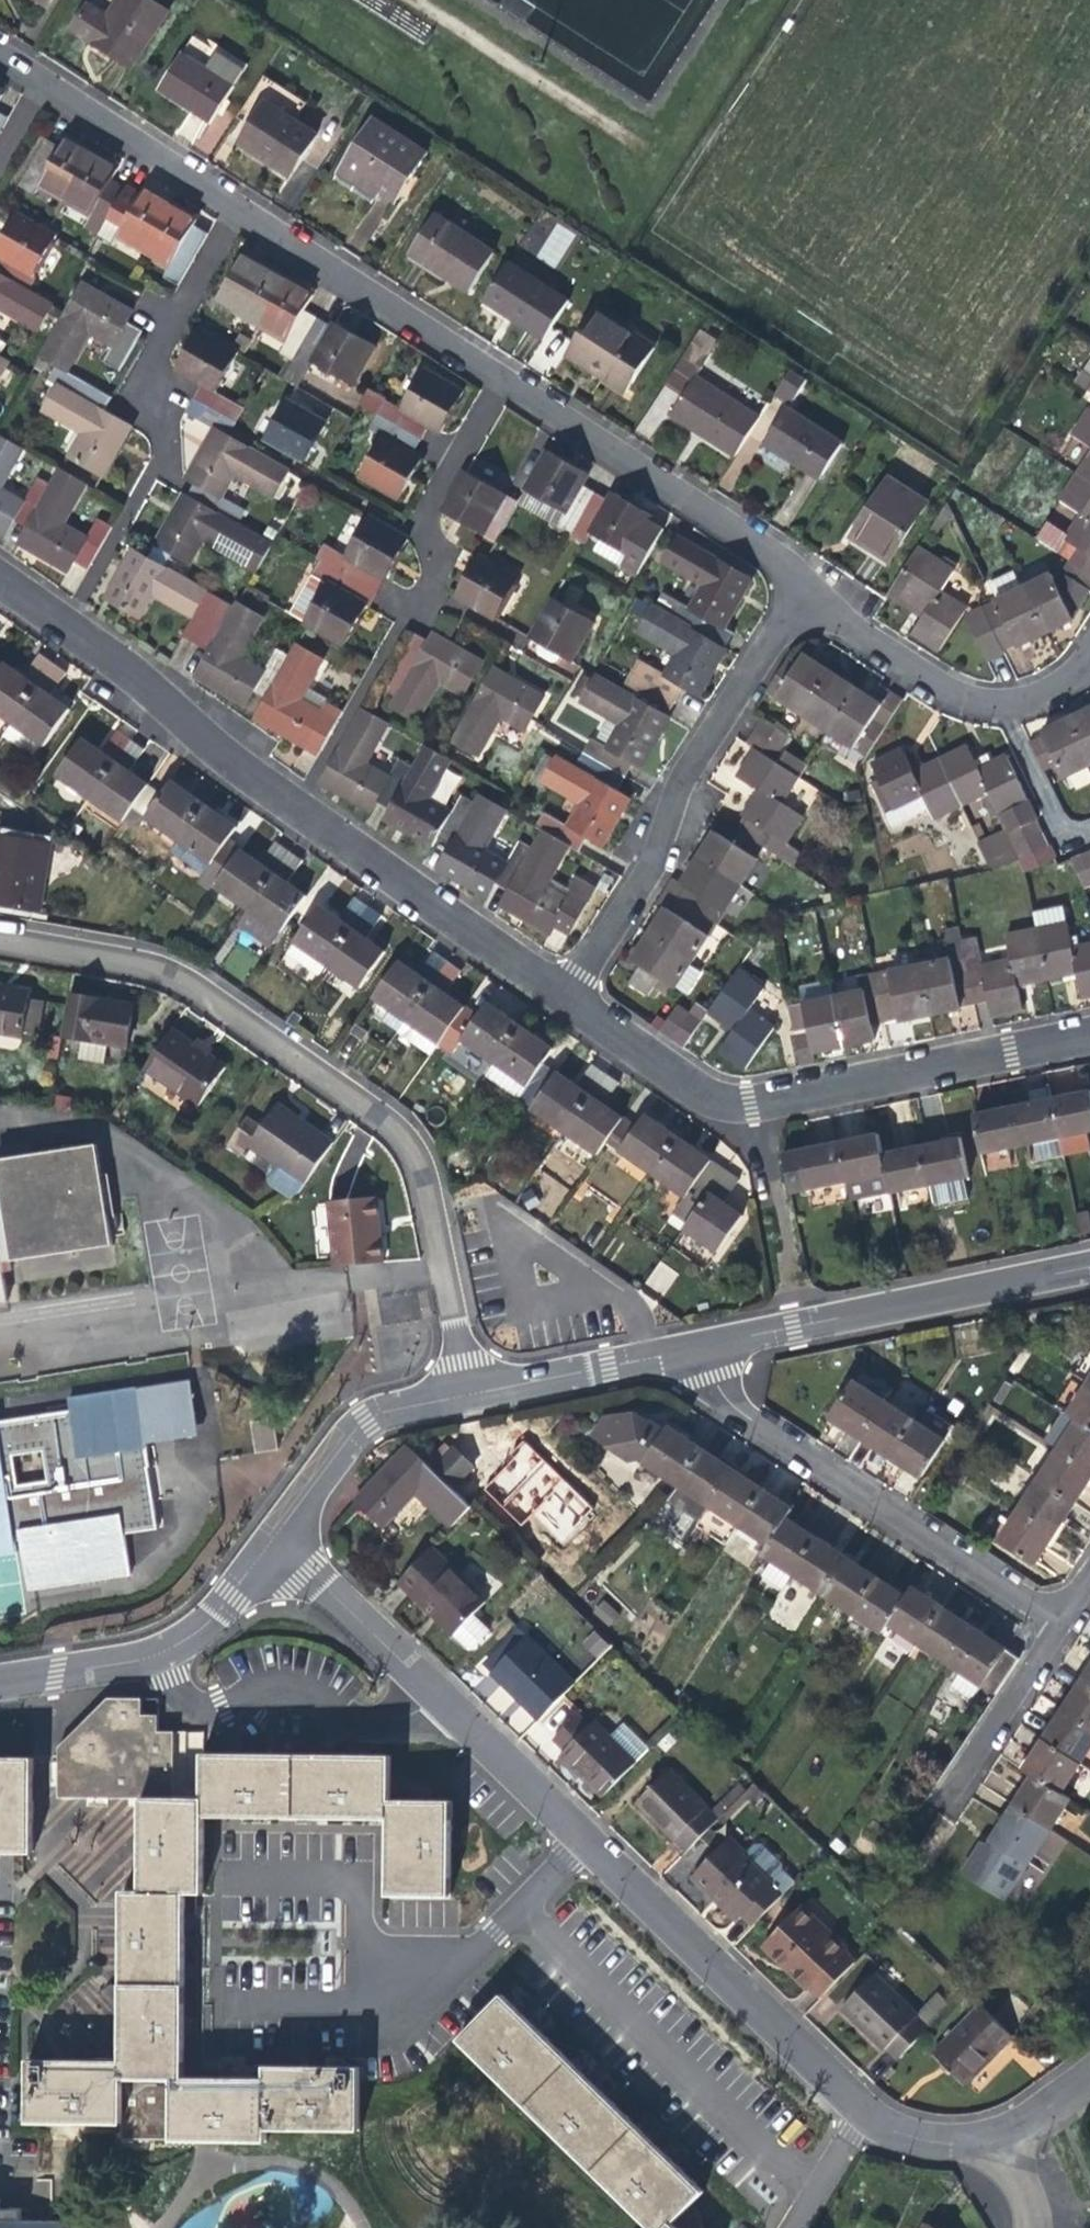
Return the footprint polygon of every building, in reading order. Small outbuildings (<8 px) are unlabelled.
[(109,18),(89,6),(75,27),(115,53),(131,64),(166,11),(149,0),(121,0),(109,18)] [(209,122),(243,70),(193,37),(159,89),(179,103),(209,122)] [(264,75),(249,98),(236,117),(252,127),(241,143),(260,155),(290,174),(314,134),(296,122),(308,104),(264,75)] [(8,118),(0,113),(0,132),(8,118)] [(424,152),(376,122),(346,168),(367,182),(394,199),(424,152)] [(42,181),(67,196),(90,155),(79,148),(65,140),(59,151),(43,143),(20,185),(35,194),(42,181)] [(86,227),(99,235),(123,192),(110,184),(117,172),(106,165),(90,155),(67,196),(94,212),(86,227)] [(125,189),(123,192),(99,235),(99,236),(113,244),(119,234),(146,249),(170,205),(157,197),(144,189),(140,197),(125,189)] [(188,216),(170,205),(146,249),(172,265),(164,279),(179,287),(209,235),(195,225),(197,221),(188,216)] [(495,253),(436,214),(410,252),(432,266),(470,290),(495,253)] [(25,291),(35,273),(32,271),(53,236),(46,232),(20,217),(2,247),(0,251),(0,277),(25,291)] [(248,255),(245,260),(285,283),(288,277),(265,264),(248,255)] [(235,308),(262,323),(285,283),(245,260),(216,310),(229,318),(235,308)] [(509,262),(484,300),(521,323),(544,338),(568,301),(509,262)] [(36,329),(49,306),(25,291),(0,277),(0,308),(36,329)] [(280,352),(294,361),(319,318),(304,310),(311,298),(305,295),(285,283),(262,323),(288,338),(280,352)] [(142,332),(126,322),(131,312),(120,306),(84,285),(66,316),(46,350),(44,354),(67,367),(88,331),(112,345),(104,360),(119,370),(142,332)] [(593,307),(565,351),(597,371),(628,390),(655,347),(593,307)] [(333,325),(319,318),(294,361),(284,379),(300,388),(313,364),(350,384),(374,344),(351,330),(335,321),(333,325)] [(736,454),(760,419),(696,376),(719,341),(701,328),(664,384),(683,396),(673,413),(706,435),(736,454)] [(202,383),(193,398),(236,422),(244,407),(217,391),(238,353),(198,331),(189,347),(176,368),(202,383)] [(114,420),(90,406),(99,391),(55,366),(47,379),(59,387),(46,411),(83,433),(70,455),(102,474),(130,430),(114,420)] [(776,393),(793,404),(809,379),(792,368),(776,393)] [(367,387),(358,404),(421,441),(431,426),(442,432),(453,412),(464,395),(423,370),(402,407),(367,387)] [(227,437),(236,422),(193,398),(184,413),(216,431),(227,437)] [(305,460),(327,423),(287,401),(266,437),(305,460)] [(413,454),(421,441),(358,404),(351,417),(382,436),(360,472),(400,497),(414,475),(422,460),(413,454)] [(820,477),(841,444),(787,408),(766,440),(797,462),(820,477)] [(1075,435),(1089,445),(1089,411),(1075,435)] [(202,486),(193,501),(234,525),(243,510),(221,496),(234,474),(274,496),(288,472),(227,437),(216,431),(206,449),(190,478),(202,486)] [(21,449),(0,438),(0,487),(21,449)] [(556,526),(567,533),(592,491),(580,484),(586,473),(568,462),(547,450),(524,490),(564,513),(556,526)] [(1079,473),(1089,480),(1089,455),(1079,473)] [(61,472),(52,487),(28,529),(20,543),(59,565),(68,570),(73,561),(88,569),(112,526),(99,519),(87,538),(62,525),(84,485),(61,472)] [(1071,559),(1089,571),(1089,480),(1079,473),(1061,499),(1082,513),(1058,551),(1071,559)] [(497,537),(515,505),(503,497),(464,474),(445,508),(461,517),(484,530),(497,537)] [(4,535),(13,520),(28,529),(52,487),(37,478),(24,501),(0,487),(0,532),(4,535)] [(926,502),(892,481),(856,536),(869,545),(890,558),(926,502)] [(295,488),(297,508),(317,507),(316,486),(295,488)] [(608,501),(592,491),(567,533),(584,543),(590,532),(608,501)] [(613,492),(608,501),(590,532),(630,555),(625,564),(638,573),(661,533),(647,525),(653,515),(638,507),(613,492)] [(255,537),(234,525),(193,501),(185,496),(173,517),(159,543),(190,560),(202,539),(242,561),(255,537)] [(530,497),(525,505),(555,522),(560,514),(530,497)] [(313,557),(320,560),(378,592),(385,580),(407,541),(408,541),(398,535),(394,533),(367,518),(347,553),(344,553),(342,556),(321,543),(313,557)] [(662,592),(654,607),(725,648),(733,633),(722,627),(737,602),(750,580),(680,539),(667,563),(704,585),(691,609),(662,592)] [(920,543),(890,588),(926,613),(922,619),(914,632),(942,650),(970,608),(944,590),(958,568),(920,543)] [(183,634),(197,642),(221,601),(134,552),(122,575),(109,598),(140,615),(153,593),(193,616),(183,634)] [(483,562),(476,558),(476,559),(466,576),(457,593),(468,600),(497,617),(516,582),(483,562)] [(1025,586),(1047,632),(1068,622),(1074,619),(1089,592),(1089,571),(1071,559),(1056,580),(1052,572),(1025,586)] [(369,608),(378,592),(320,560),(312,574),(327,583),(305,621),(310,624),(345,644),(363,610),(366,606),(369,608)] [(1028,641),(1047,632),(1025,586),(983,606),(1004,650),(1016,644),(1017,646),(1028,641)] [(916,614),(922,619),(926,613),(890,588),(886,594),(916,614)] [(553,597),(530,638),(539,644),(537,650),(539,655),(552,662),(557,662),(561,656),(568,660),(592,620),(553,597)] [(236,609),(221,601),(197,642),(212,651),(236,609)] [(238,606),(236,609),(212,651),(198,677),(223,692),(244,704),(251,691),(268,700),(292,657),(276,648),(263,671),(240,658),(262,619),(238,606)] [(983,606),(971,612),(977,626),(972,628),(988,660),(1005,652),(1004,650),(983,606)] [(710,675),(725,648),(654,607),(641,630),(679,654),(666,676),(640,662),(631,677),(673,702),(683,686),(698,695),(710,675)] [(433,634),(429,640),(416,631),(413,635),(384,690),(397,697),(393,704),(418,719),(441,681),(463,693),(482,662),(447,642),(433,634)] [(297,647),(292,657),(268,700),(258,718),(271,726),(318,753),(343,711),(329,704),(323,714),(319,712),(327,698),(307,687),(321,661),(297,647)] [(767,690),(800,711),(828,669),(815,661),(804,653),(798,662),(789,656),(767,690)] [(0,667),(0,712),(12,721),(52,664),(39,654),(23,677),(11,668),(4,663),(0,667)] [(66,673),(52,664),(12,721),(45,743),(68,710),(62,706),(50,696),(66,673)] [(495,669),(455,739),(480,753),(501,715),(523,727),(541,695),(513,680),(495,669)] [(800,711),(827,729),(855,686),(841,677),(828,669),(800,711)] [(631,677),(622,692),(664,716),(673,702),(631,677)] [(592,688),(585,702),(623,723),(609,747),(591,737),(583,752),(626,777),(634,761),(641,765),(652,747),(661,732),(667,721),(663,718),(664,716),(622,692),(598,678),(592,688)] [(872,697),(855,686),(827,729),(867,755),(903,698),(891,690),(883,704),(872,697)] [(1086,709),(1070,717),(1089,758),(1089,707),(1086,709)] [(374,801),(390,809),(414,767),(398,757),(387,776),(365,764),(386,727),(360,711),(320,781),(352,799),(369,808),(374,801)] [(1089,766),(1089,758),(1070,717),(1055,724),(1042,730),(1043,732),(1030,739),(1046,770),(1058,764),(1064,778),(1089,766)] [(762,719),(746,742),(770,757),(786,733),(762,719)] [(58,775),(90,797),(131,739),(118,730),(101,752),(95,749),(82,739),(58,775)] [(123,819),(132,806),(147,785),(139,779),(128,772),(144,749),(131,739),(90,797),(123,819)] [(969,743),(940,757),(962,804),(984,794),(995,816),(1002,831),(978,839),(984,852),(1002,848),(1043,829),(1030,800),(1008,753),(994,760),(990,752),(984,755),(976,759),(969,743)] [(426,746),(414,767),(390,809),(385,817),(410,831),(432,844),(440,832),(457,842),(477,806),(460,797),(451,813),(429,800),(450,760),(445,757),(426,746)] [(780,801),(798,775),(780,763),(770,757),(755,747),(748,759),(739,774),(761,789),(756,796),(744,814),(789,841),(804,817),(780,801)] [(929,819),(962,804),(940,757),(919,766),(914,769),(904,747),(873,761),(904,822),(925,812),(929,819)] [(806,762),(788,751),(780,763),(798,775),(806,762)] [(583,752),(575,765),(618,790),(626,777),(583,752)] [(538,829),(543,832),(569,847),(580,853),(590,836),(602,843),(611,829),(629,800),(617,792),(618,790),(575,765),(559,756),(545,781),(583,803),(570,825),(548,812),(538,829)] [(132,806),(179,838),(202,804),(181,789),(169,781),(160,794),(147,785),(132,806)] [(494,883),(510,893),(533,850),(518,841),(506,863),(483,849),(504,812),(481,799),(477,806),(457,842),(453,849),(441,869),(472,886),(488,895),(494,883)] [(236,828),(202,804),(179,838),(171,850),(204,873),(212,862),(225,871),(240,850),(227,841),(236,828)] [(744,814),(730,839),(759,859),(765,847),(796,865),(806,851),(744,814)] [(730,839),(714,829),(706,841),(697,855),(742,885),(759,859),(730,839)] [(1010,860),(1019,856),(1050,842),(1043,829),(1002,848),(984,852),(990,865),(1010,860)] [(546,886),(569,847),(543,832),(533,850),(510,893),(504,904),(521,914),(550,931),(554,924),(569,933),(594,892),(578,883),(568,899),(546,886)] [(44,877),(35,875),(40,844),(0,837),(0,900),(30,904),(39,906),(44,877)] [(215,885),(248,908),(288,850),(276,841),(259,864),(251,858),(240,850),(225,871),(215,885)] [(1057,856),(1050,842),(1019,856),(1027,871),(1057,856)] [(49,845),(40,844),(35,875),(44,877),(49,845)] [(1089,886),(1089,848),(1070,856),(1086,888),(1089,886)] [(302,860),(288,850),(248,908),(281,931),(306,897),(292,887),(287,883),(302,860)] [(687,870),(681,880),(728,909),(742,885),(697,855),(687,870)] [(728,909),(673,876),(656,902),(712,936),(728,909)] [(319,976),(327,963),(367,905),(355,896),(339,919),(325,909),(318,905),(294,940),(296,942),(289,953),(319,976)] [(381,916),(367,905),(327,963),(360,987),(385,951),(374,944),(365,938),(381,916)] [(693,961),(709,934),(663,906),(656,919),(648,931),(693,961)] [(1038,927),(1049,977),(1058,976),(1078,972),(1083,998),(1089,997),(1089,942),(1073,945),(1068,921),(1038,927)] [(1037,980),(1049,977),(1038,927),(1006,933),(1012,958),(982,964),(982,968),(969,971),(976,1003),(988,1000),(992,1017),(1024,1010),(1019,984),(1037,980)] [(661,978),(676,987),(688,994),(703,971),(691,963),(693,961),(648,931),(641,942),(631,959),(640,965),(661,978)] [(374,996),(406,1019),(446,960),(434,952),(418,974),(409,969),(398,961),(374,996)] [(963,1006),(976,1003),(969,971),(956,974),(953,957),(921,964),(932,1014),(945,1011),(962,1008),(963,1006)] [(406,1019),(439,1041),(464,1007),(450,997),(445,994),(461,971),(446,960),(406,1019)] [(912,1018),(932,1014),(921,964),(877,973),(887,1022),(899,1019),(900,1020),(912,1018)] [(650,995),(661,978),(640,965),(633,975),(630,980),(650,995)] [(729,984),(710,1010),(710,1011),(726,1022),(725,1024),(734,1030),(720,1050),(747,1068),(777,1027),(750,1008),(765,986),(740,969),(729,984)] [(873,1025),(887,1022),(877,973),(858,977),(861,989),(834,994),(846,1048),(864,1044),(877,1041),(873,1025)] [(23,1034),(30,993),(2,988),(0,988),(0,1030),(23,1034)] [(70,994),(64,1034),(128,1045),(135,1006),(103,1000),(70,994)] [(828,1051),(846,1048),(834,994),(789,1004),(802,1066),(819,1062),(817,1054),(828,1051)] [(710,1011),(710,1010),(698,1002),(691,1011),(672,1038),(685,1047),(710,1011)] [(439,1041),(453,1051),(461,1038),(494,1061),(519,1026),(506,1017),(486,1004),(477,1016),(464,1007),(439,1041)] [(660,1030),(672,1038),(691,1011),(680,1004),(660,1030)] [(520,1097),(533,1107),(557,1072),(544,1063),(553,1050),(532,1035),(519,1026),(494,1061),(528,1085),(520,1097)] [(171,1028),(144,1066),(197,1105),(224,1066),(200,1049),(171,1028)] [(452,1052),(485,1075),(494,1061),(461,1038),(453,1051),(452,1052)] [(519,1099),(520,1097),(528,1085),(494,1061),(485,1075),(519,1099)] [(533,1107),(565,1129),(605,1073),(592,1063),(577,1086),(569,1081),(557,1072),(533,1107)] [(599,1153),(608,1140),(623,1118),(613,1111),(604,1105),(620,1083),(605,1073),(565,1129),(599,1153)] [(1060,1136),(1053,1099),(1051,1088),(1042,1089),(1031,1091),(1032,1103),(1014,1107),(1021,1145),(1034,1142),(1038,1159),(1064,1153),(1060,1136)] [(1053,1099),(1060,1136),(1089,1130),(1089,1091),(1074,1095),(1053,1099)] [(305,1182),(334,1143),(301,1120),(278,1104),(262,1126),(247,1116),(228,1142),(243,1151),(249,1143),(277,1163),(268,1175),(269,1181),(291,1196),(299,1191),(305,1182)] [(981,1153),(1021,1145),(1014,1107),(994,1111),(973,1116),(981,1153)] [(608,1140),(653,1172),(678,1136),(660,1124),(644,1113),(635,1126),(623,1118),(608,1140)] [(838,1144),(846,1181),(849,1200),(889,1192),(885,1173),(881,1154),(878,1135),(852,1141),(838,1144)] [(672,1212),(686,1223),(724,1168),(694,1147),(678,1136),(653,1172),(685,1194),(672,1212)] [(968,1197),(964,1177),(969,1176),(961,1137),(936,1142),(920,1146),(928,1184),(932,1204),(935,1204),(968,1197)] [(7,1301),(3,1272),(14,1270),(12,1259),(111,1244),(96,1144),(18,1156),(15,1145),(0,1147),(0,1185),(4,1208),(0,1208),(0,1302),(7,1301)] [(792,1192),(846,1181),(838,1144),(817,1148),(785,1155),(792,1192)] [(899,1150),(881,1154),(885,1173),(889,1192),(928,1184),(920,1146),(899,1150)] [(739,1179),(724,1168),(686,1223),(684,1226),(718,1250),(742,1216),(731,1208),(724,1203),(739,1179)] [(333,1266),(343,1265),(375,1263),(380,1263),(379,1239),(374,1239),(373,1221),(377,1221),(375,1196),(328,1199),(333,1266)] [(661,1262),(646,1282),(662,1294),(677,1273),(661,1262)] [(1086,1358),(1076,1373),(1089,1382),(1089,1351),(1086,1358)] [(1071,1370),(1076,1373),(1086,1358),(1081,1355),(1071,1370)] [(848,1428),(862,1437),(885,1400),(892,1388),(861,1368),(830,1416),(848,1428)] [(1076,1373),(1072,1379),(1085,1387),(1089,1382),(1076,1373)] [(1078,1420),(1089,1428),(1089,1382),(1085,1387),(1072,1379),(1055,1405),(1065,1411),(1078,1420)] [(199,1435),(192,1380),(181,1381),(187,1425),(143,1431),(145,1443),(199,1435)] [(143,1431),(187,1425),(181,1381),(137,1388),(70,1397),(72,1411),(31,1417),(0,1422),(0,1553),(23,1549),(29,1588),(129,1572),(124,1533),(156,1528),(147,1467),(149,1466),(145,1443),(143,1431)] [(877,1447),(892,1456),(915,1419),(885,1400),(862,1437),(877,1447)] [(922,1424),(915,1419),(892,1456),(909,1467),(922,1476),(955,1426),(931,1411),(922,1424)] [(1078,1420),(1065,1411),(1045,1442),(1058,1450),(1089,1471),(1089,1428),(1078,1420)] [(638,1459),(680,1486),(704,1450),(682,1436),(685,1432),(673,1423),(668,1420),(648,1422),(633,1412),(603,1417),(590,1436),(628,1460),(638,1459)] [(257,1453),(279,1450),(274,1419),(252,1422),(257,1453)] [(504,1515),(540,1515),(539,1446),(503,1447),(504,1515)] [(450,1524),(467,1508),(407,1450),(372,1485),(356,1501),(381,1525),(414,1491),(450,1524)] [(701,1522),(711,1506),(735,1470),(719,1460),(704,1450),(680,1486),(676,1493),(668,1501),(701,1522)] [(1089,1480),(1089,1471),(1058,1450),(1039,1480),(1075,1503),(1082,1493),(1089,1480)] [(453,1484),(470,1466),(454,1451),(437,1468),(453,1484)] [(711,1506),(741,1526),(764,1489),(748,1479),(735,1470),(711,1506)] [(1064,1520),(1075,1503),(1039,1480),(1019,1510),(1055,1533),(1064,1520)] [(741,1526),(770,1544),(787,1517),(793,1508),(780,1500),(764,1489),(741,1526)] [(1043,1551),(1055,1533),(1019,1510),(1000,1540),(1035,1563),(1043,1551)] [(764,1553),(794,1573),(817,1537),(800,1526),(787,1517),(770,1544),(764,1553)] [(794,1573),(824,1593),(847,1557),(831,1546),(817,1537),(794,1573)] [(430,1549),(399,1581),(427,1608),(454,1634),(456,1631),(472,1647),(489,1630),(473,1614),(485,1602),(430,1549)] [(824,1593),(853,1612),(876,1576),(863,1567),(847,1557),(824,1593)] [(889,1584),(876,1576),(853,1612),(882,1632),(889,1622),(906,1596),(889,1584)] [(889,1622),(918,1641),(941,1607),(927,1598),(911,1588),(906,1596),(889,1622)] [(918,1641),(949,1661),(971,1627),(955,1616),(941,1607),(918,1641)] [(996,1643),(971,1627),(949,1661),(998,1694),(1021,1659),(996,1643)] [(591,1628),(582,1638),(593,1650),(603,1640),(591,1628)] [(486,1665),(493,1671),(525,1638),(518,1631),(486,1665)] [(573,1684),(525,1638),(493,1671),(507,1686),(540,1718),(573,1684)] [(1085,1679),(1075,1694),(1065,1710),(1089,1727),(1089,1683),(1085,1679)] [(59,1746),(58,1763),(57,1797),(143,1798),(174,1799),(175,1731),(166,1731),(159,1731),(158,1716),(158,1715),(142,1714),(142,1698),(108,1698),(59,1746)] [(1046,1739),(1079,1762),(1089,1745),(1089,1727),(1065,1710),(1056,1724),(1046,1739)] [(608,1738),(592,1722),(590,1724),(579,1713),(555,1738),(566,1748),(561,1753),(578,1770),(604,1795),(648,1750),(622,1724),(608,1738)] [(1026,1770),(1034,1776),(1059,1792),(1079,1762),(1046,1739),(1034,1757),(1026,1770)] [(30,2061),(30,2122),(55,2121),(122,2123),(123,2078),(176,2079),(184,2079),(184,2046),(185,2012),(185,1951),(185,1941),(186,1892),(203,1892),(204,1860),(204,1833),(204,1815),(220,1815),(244,1816),(297,1816),(297,1755),(219,1754),(205,1754),(205,1799),(174,1799),(143,1798),(142,1891),(124,1891),(124,1941),(123,2044),(123,2062),(57,2061),(30,2061)] [(371,1756),(297,1755),(297,1816),(339,1817),(370,1817),(391,1818),(391,1860),(391,1893),(452,1894),(449,1801),(391,1801),(391,1756),(371,1756)] [(33,1763),(33,1758),(0,1758),(0,1851),(32,1851),(32,1813),(33,1763)] [(58,1763),(33,1763),(32,1813),(57,1814),(124,1815),(124,1833),(124,1891),(142,1891),(143,1798),(57,1797),(58,1763)] [(686,1851),(719,1818),(669,1769),(662,1776),(658,1773),(655,1776),(658,1780),(637,1802),(664,1829),(686,1851)] [(1070,1799),(1059,1792),(1034,1776),(1025,1790),(1015,1805),(1051,1829),(1070,1799)] [(1027,1864),(1051,1829),(1015,1805),(1005,1822),(992,1842),(990,1845),(984,1841),(964,1873),(1006,1899),(1027,1864)] [(1053,1858),(1063,1842),(1050,1832),(1039,1848),(1053,1858)] [(745,1854),(729,1838),(694,1875),(716,1896),(741,1920),(746,1916),(755,1924),(785,1893),(795,1882),(783,1871),(782,1863),(762,1844),(755,1843),(745,1854)] [(822,1997),(855,1962),(800,1908),(764,1945),(788,1968),(809,1988),(811,1986),(822,1997)] [(896,2060),(942,2014),(932,2003),(917,2017),(874,1974),(842,2007),(867,2031),(896,2060)] [(652,2227),(678,2227),(673,2222),(703,2191),(655,2144),(638,2127),(613,2103),(571,2063),(556,2048),(503,1996),(460,2039),(476,2055),(480,2059),(485,2064),(527,2105),(543,2121),(548,2125),(553,2131),(594,2171),(610,2187),(617,2194),(652,2227)] [(976,2006),(944,2039),(961,2054),(976,2069),(1007,2037),(976,2006)] [(203,2079),(184,2079),(176,2079),(123,2078),(122,2123),(122,2140),(175,2140),(196,2140),(202,2140),(266,2140),(267,2128),(287,2128),(306,2128),(360,2129),(361,2068),(313,2067),(268,2067),(268,2079),(215,2079),(203,2079)] [(67,2221),(0,2220),(0,2227),(67,2227),(67,2221)]
